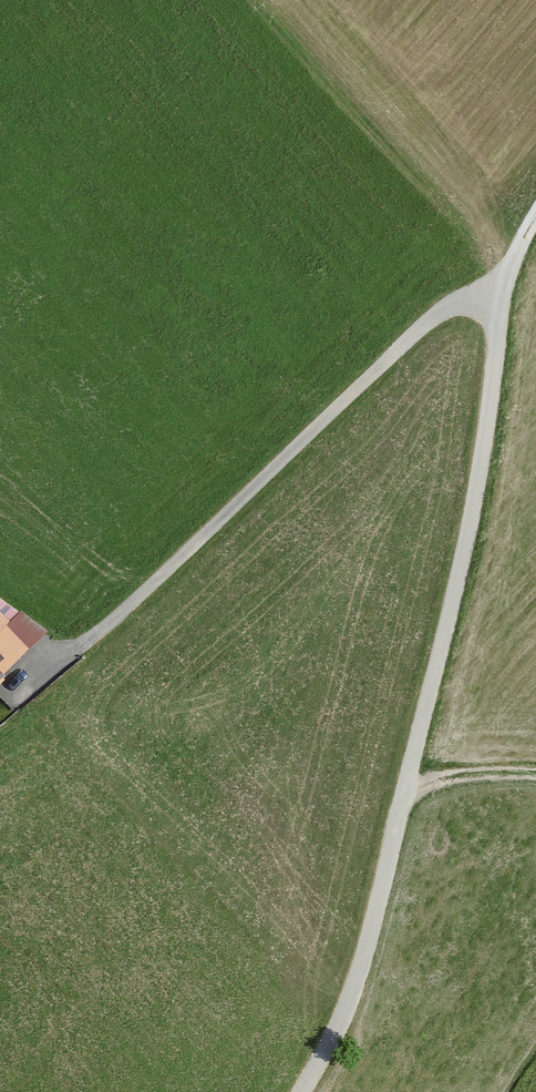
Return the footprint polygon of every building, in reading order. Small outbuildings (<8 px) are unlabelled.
[(44,629),(21,605),(13,613),(0,599),(0,674),(44,629)]
